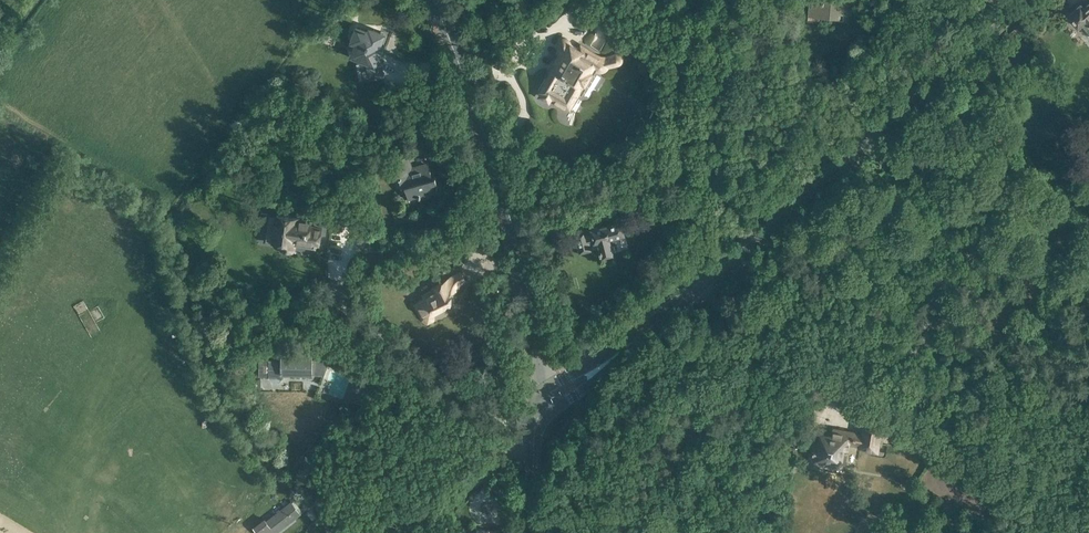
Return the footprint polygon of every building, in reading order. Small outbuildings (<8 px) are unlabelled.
[(849,12),(850,0),(811,0),(809,20),(824,22),(824,15),(833,16),(832,17),(841,18),(842,11),(849,12)] [(1085,33),(1088,34),(1088,2),(1084,6),(1081,2),(1068,14),(1085,33)] [(356,63),(359,80),(385,75),(382,58),(387,44),(381,42),(383,34),(381,33),(381,31),(380,31),(374,29),(375,28),(374,28),(373,30),(370,29),(369,32),(366,31),(366,30),(363,28),(362,29),(357,28),(356,30),(355,30),(354,31),(355,31),(353,37),(352,36),(352,37),(354,38),(353,41),(357,42),(353,55),(358,59),(359,63),(356,63)] [(542,90),(540,93),(566,114),(579,99),(582,102),(602,80),(603,80),(605,81),(606,81),(607,81),(608,81),(609,80),(611,80),(611,79),(612,78),(613,76),(613,75),(613,74),(613,73),(612,72),(612,70),(611,70),(594,56),(591,59),(580,50),(580,49),(580,47),(580,46),(579,45),(578,44),(577,43),(576,43),(575,42),(574,42),(573,42),(571,43),(570,43),(569,44),(568,45),(568,46),(567,47),(567,48),(566,62),(566,63),(565,64),(564,64),(564,65),(563,66),(563,68),(561,69),(550,81),(549,80),(541,89),(542,90)] [(411,167),(408,155),(394,159),(402,186),(405,185),(409,200),(440,191),(436,176),(432,177),(428,162),(411,167)] [(319,244),(321,228),(306,226),(307,220),(298,219),(298,218),(276,215),(272,241),(282,242),(282,247),(283,249),(285,250),(289,251),(292,250),(294,249),(294,244),(295,244),(294,243),(295,241),(319,244)] [(610,238),(625,234),(621,221),(592,229),(593,236),(588,237),(586,230),(575,233),(580,253),(591,250),(589,243),(599,240),(603,256),(614,253),(610,238)] [(422,268),(428,281),(437,276),(431,264),(422,268)] [(424,298),(413,304),(422,320),(428,324),(435,320),(435,312),(445,307),(450,307),(450,288),(466,280),(461,271),(432,287),(433,289),(423,294),(424,298)] [(270,377),(283,377),(283,373),(312,373),(312,374),(323,376),(328,363),(312,360),(312,353),(289,353),(289,346),(270,346),(270,355),(274,356),(274,359),(270,359),(270,377)] [(351,389),(365,394),(370,379),(356,374),(351,389)] [(485,384),(493,389),(497,383),(489,378),(485,384)] [(861,432),(856,432),(833,427),(832,435),(821,433),(819,443),(815,442),(812,457),(827,459),(827,462),(840,464),(843,447),(849,449),(850,445),(859,446),(858,448),(879,452),(880,444),(883,444),(885,429),(883,429),(884,420),(864,417),(861,432)] [(258,532),(277,532),(302,513),(291,501),(267,520),(265,518),(254,527),(258,532)] [(1012,532),(1032,532),(1035,528),(1020,519),(1012,532)]
